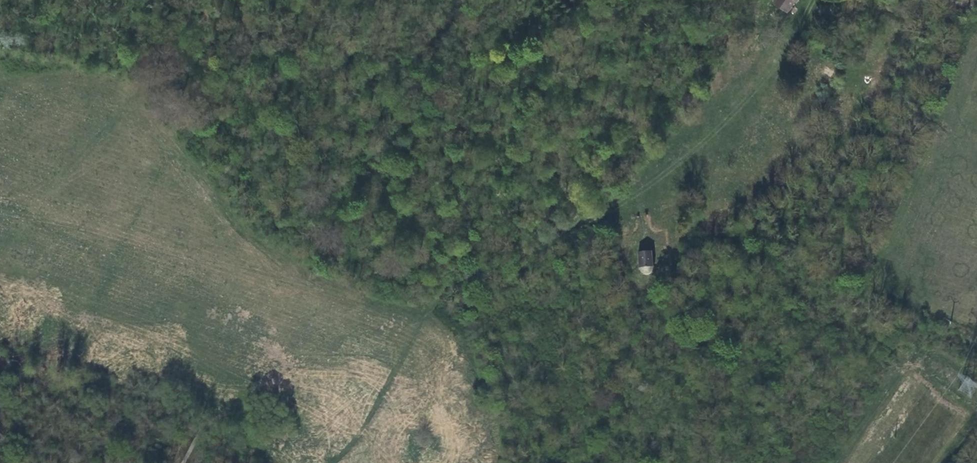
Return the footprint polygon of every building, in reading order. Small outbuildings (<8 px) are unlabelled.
[(788,9),(797,0),(779,0),(788,9)] [(652,250),(638,251),(638,266),(653,265),(652,250)]
